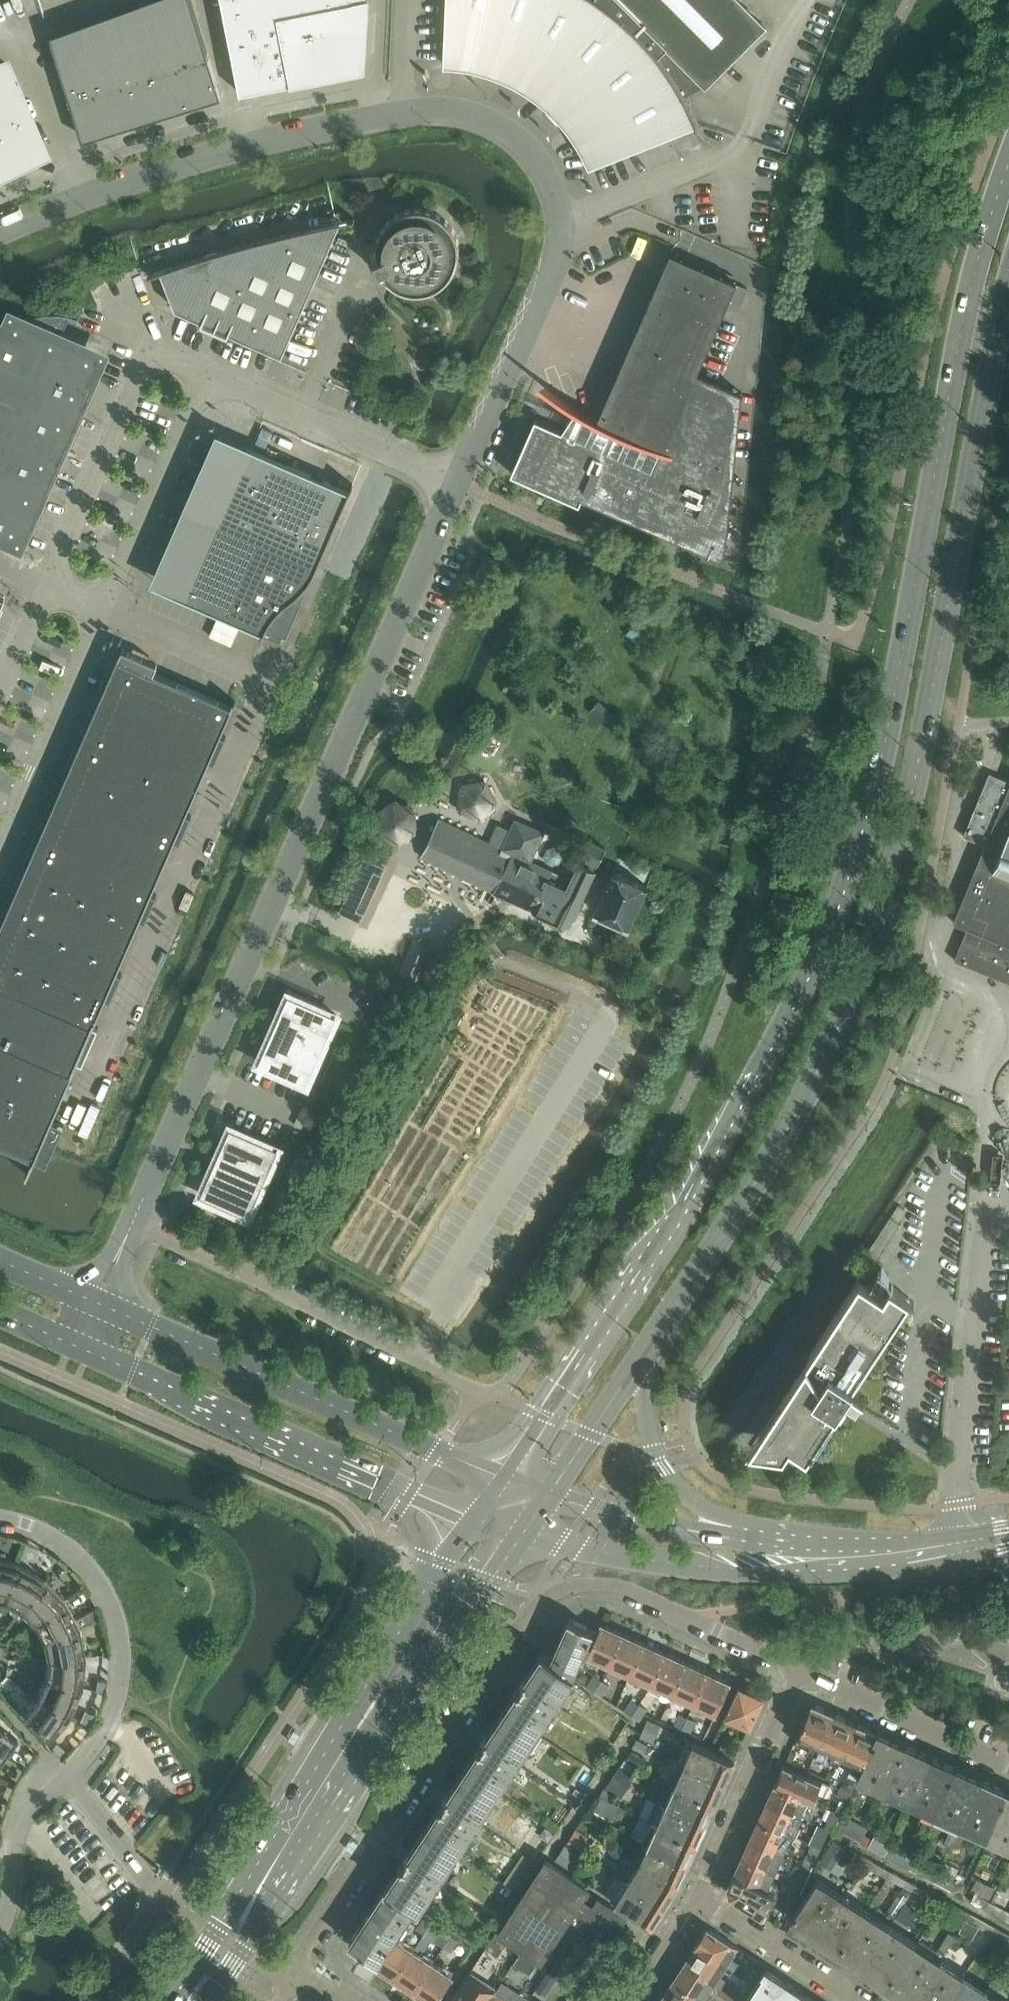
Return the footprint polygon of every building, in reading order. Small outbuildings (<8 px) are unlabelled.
[(163,7),(192,98),(198,96),(220,96),(221,95),(191,0),(184,0),(163,7)] [(280,16),(276,0),(223,0),(241,93),(292,83),(292,84),(293,84),(280,16)] [(280,16),(305,11),(302,0),(276,0),(280,16)] [(355,1),(330,6),(305,11),(280,16),(293,84),(294,84),(293,78),(359,65),(362,21),(343,25),(339,5),(365,0),(360,0),(355,1)] [(305,11),(330,6),(329,0),(302,0),(305,11)] [(444,63),(453,64),(462,65),(460,67),(472,75),(478,68),(481,69),(488,71),(495,73),(502,76),(509,78),(515,82),(522,85),(528,89),(534,93),(540,97),(548,105),(544,110),(547,112),(550,115),(553,118),(556,121),(558,124),(559,123),(563,119),(566,123),(571,128),(575,134),(579,140),(583,146),(586,153),(590,159),(593,167),(697,124),(700,131),(703,138),(705,145),(707,145),(704,138),(702,131),(699,124),(696,117),(693,110),(689,103),(686,96),(704,85),(706,88),(768,27),(741,0),(447,0),(444,63)] [(170,105),(193,104),(194,104),(192,98),(163,7),(136,15),(164,106),(170,105)] [(143,113),(165,113),(166,113),(164,106),(136,15),(108,24),(137,115),(143,113)] [(115,122),(138,121),(139,121),(137,115),(108,24),(81,33),(109,124),(115,122)] [(49,35),(80,133),(88,130),(110,130),(111,130),(109,124),(81,33),(53,41),(51,34),(49,35)] [(0,64),(0,134),(13,165),(28,159),(28,161),(45,154),(6,62),(0,64)] [(0,134),(0,171),(13,165),(0,134)] [(383,228),(381,231),(379,234),(378,237),(377,241),(376,244),(376,247),(376,250),(379,258),(375,260),(375,261),(379,272),(380,272),(384,270),(388,279),(387,279),(390,282),(392,284),(395,286),(398,288),(401,289),(403,290),(406,291),(411,292),(414,292),(417,292),(419,292),(423,292),(427,292),(430,291),(434,289),(437,288),(440,286),(443,284),(446,282),(448,279),(451,277),(453,274),(455,271),(456,268),(457,264),(459,261),(459,257),(460,254),(460,248),(460,246),(459,243),(459,241),(458,238),(457,235),(456,233),(455,230),(452,226),(450,224),(448,221),(444,218),(442,216),(440,215),(435,212),(433,211),(430,210),(425,209),(422,209),(416,208),(413,209),(409,209),(406,210),(402,212),(399,213),(396,215),(393,217),(390,219),(387,222),(385,225),(383,228)] [(176,309),(204,321),(283,355),(342,221),(305,229),(287,233),(267,238),(248,243),(229,249),(210,254),(189,261),(169,267),(149,274),(149,275),(162,271),(176,309)] [(536,417),(512,473),(580,503),(583,497),(726,560),(732,503),(731,502),(743,392),(698,373),(738,282),(671,253),(598,419),(588,413),(577,407),(576,409),(563,429),(536,417)] [(88,349),(62,338),(65,330),(65,329),(70,316),(71,316),(79,318),(79,316),(70,314),(59,312),(47,313),(36,315),(22,321),(14,317),(11,324),(10,324),(0,329),(0,538),(4,540),(11,543),(11,544),(23,549),(28,537),(27,536),(30,530),(31,530),(87,401),(90,394),(91,394),(96,382),(91,380),(95,369),(91,359),(88,349)] [(349,491),(327,481),(248,446),(246,450),(224,440),(219,452),(215,450),(211,459),(215,460),(193,511),(318,566),(354,484),(352,484),(349,491)] [(318,566),(193,511),(171,562),(167,560),(163,568),(167,570),(162,582),(184,591),(183,595),(264,631),(261,638),(262,639),(266,631),(270,633),(285,640),(300,607),(299,607),(302,602),(296,595),(298,593),(303,589),(305,587),(308,583),(312,578),(313,576),(316,570),(318,566)] [(486,554),(481,565),(494,571),(499,560),(486,554)] [(483,582),(488,571),(480,567),(475,578),(483,582)] [(221,734),(223,731),(236,701),(234,700),(232,706),(120,657),(85,737),(199,787),(210,760),(215,763),(227,736),(221,734)] [(85,737),(62,789),(175,840),(180,842),(192,815),(187,813),(199,787),(85,737)] [(995,789),(1000,777),(990,772),(985,785),(995,789)] [(461,783),(465,801),(493,795),(489,777),(461,783)] [(1000,777),(995,789),(985,785),(964,836),(966,836),(985,844),(954,922),(955,922),(956,920),(969,925),(955,960),(1008,982),(1008,780),(1000,777)] [(152,892),(154,889),(175,840),(62,789),(38,843),(152,892)] [(413,841),(419,801),(385,796),(379,836),(413,841)] [(422,856),(532,908),(550,872),(531,863),(545,834),(516,820),(512,828),(507,825),(502,836),(507,839),(502,849),(439,819),(422,856)] [(560,877),(550,872),(532,908),(547,915),(549,922),(562,928),(569,926),(606,847),(586,838),(578,855),(586,859),(583,865),(569,858),(560,877)] [(157,895),(152,892),(38,843),(15,895),(129,945),(141,919),(146,921),(157,895)] [(361,918),(386,864),(365,855),(347,893),(344,892),(339,902),(342,904),(340,909),(361,918)] [(595,911),(629,927),(648,886),(613,871),(595,911)] [(17,983),(14,990),(94,1025),(106,998),(111,1000),(123,974),(118,972),(129,945),(15,895),(0,930),(0,976),(17,983)] [(436,947),(411,936),(394,976),(419,986),(436,947)] [(99,1027),(94,1025),(14,990),(17,983),(0,976),(0,1049),(55,1073),(58,1066),(74,1072),(78,1061),(83,1064),(99,1027)] [(275,1025),(271,1034),(259,1061),(265,1064),(302,1080),(308,1083),(310,1077),(335,1020),(337,1014),(331,1012),(332,1012),(295,996),(289,993),(287,999),(286,998),(275,1025)] [(48,1165),(55,1147),(65,1125),(53,1120),(74,1072),(58,1066),(55,1073),(0,1049),(0,1144),(48,1165)] [(215,1162),(213,1166),(203,1188),(204,1189),(201,1194),(207,1197),(244,1213),(249,1215),(252,1210),(277,1153),(279,1147),(274,1145),(274,1144),(237,1128),(237,1129),(231,1126),(215,1163),(215,1162)] [(900,1225),(890,1217),(862,1258),(873,1266),(900,1225)] [(885,1294),(860,1278),(750,1445),(785,1450),(791,1440),(809,1452),(839,1405),(848,1411),(854,1402),(863,1408),(864,1407),(846,1395),(894,1323),(910,1297),(891,1284),(885,1294)] [(16,1563),(0,1560),(0,1598),(2,1599),(0,1605),(0,1607),(16,1563)] [(16,1563),(0,1607),(0,1608),(5,1611),(10,1603),(19,1608),(14,1615),(14,1616),(43,1578),(16,1563)] [(65,1599),(43,1578),(14,1616),(19,1620),(26,1614),(33,1621),(26,1627),(26,1628),(65,1599)] [(79,1626),(65,1599),(26,1628),(29,1633),(37,1629),(42,1638),(33,1641),(34,1642),(79,1626)] [(570,1619),(551,1660),(573,1674),(583,1652),(588,1655),(599,1632),(570,1619)] [(602,1624),(599,1632),(588,1655),(610,1664),(623,1633),(602,1624)] [(37,1658),(85,1656),(79,1626),(34,1642),(35,1648),(44,1646),(46,1657),(37,1658)] [(610,1664),(630,1673),(645,1643),(623,1633),(610,1664)] [(666,1652),(645,1643),(630,1673),(652,1683),(666,1652)] [(686,1662),(666,1652),(652,1683),(673,1693),(686,1662)] [(542,1653),(522,1683),(552,1703),(561,1690),(563,1691),(574,1675),(573,1674),(551,1660),(542,1653)] [(35,1674),(35,1675),(82,1687),(85,1656),(37,1658),(36,1665),(46,1666),(45,1676),(35,1674)] [(708,1671),(686,1662),(673,1693),(694,1702),(708,1671)] [(708,1671),(694,1702),(716,1712),(729,1681),(708,1671)] [(70,1715),(82,1687),(35,1675),(33,1681),(42,1684),(38,1694),(29,1689),(29,1690),(70,1715)] [(522,1683),(520,1687),(503,1712),(535,1733),(545,1717),(544,1716),(552,1703),(522,1683)] [(750,1725),(763,1696),(739,1685),(725,1714),(750,1725)] [(50,1739),(70,1715),(29,1690),(25,1695),(32,1701),(24,1711),(50,1739)] [(818,1752),(835,1714),(826,1710),(825,1707),(818,1704),(810,1708),(795,1741),(818,1752)] [(503,1712),(484,1740),(514,1761),(522,1748),(524,1749),(535,1733),(503,1712)] [(839,1761),(856,1724),(846,1719),(845,1716),(839,1714),(837,1715),(835,1714),(818,1752),(839,1761)] [(861,1771),(878,1734),(868,1730),(867,1726),(860,1723),(858,1725),(856,1724),(839,1761),(861,1771)] [(4,1758),(17,1739),(0,1725),(0,1755),(4,1758)] [(887,1786),(906,1744),(879,1732),(878,1734),(861,1771),(860,1774),(887,1786)] [(725,1780),(735,1759),(689,1739),(679,1760),(684,1762),(725,1780)] [(484,1740),(482,1744),(464,1770),(496,1791),(507,1775),(505,1774),(514,1761),(484,1740)] [(956,1767),(906,1744),(887,1786),(937,1809),(956,1767)] [(716,1800),(725,1780),(684,1762),(675,1782),(716,1800)] [(777,1782),(810,1797),(817,1800),(820,1794),(817,1793),(823,1781),(785,1763),(777,1782)] [(621,1764),(609,1785),(624,1795),(637,1773),(621,1764)] [(956,1767),(937,1809),(988,1832),(1007,1790),(956,1767)] [(464,1770),(445,1799),(475,1819),(484,1807),(485,1808),(496,1791),(464,1770)] [(706,1821),(716,1800),(675,1782),(666,1804),(706,1821)] [(777,1782),(768,1801),(809,1819),(817,1800),(810,1797),(777,1782)] [(992,1834),(1008,1841),(1008,1797),(992,1834)] [(445,1799),(443,1802),(426,1828),(458,1849),(468,1834),(466,1832),(475,1819),(445,1799)] [(706,1821),(666,1804),(657,1800),(648,1820),(656,1824),(697,1842),(706,1821)] [(809,1819),(768,1801),(760,1819),(793,1834),(798,1824),(805,1827),(809,1819)] [(760,1819),(752,1837),(792,1855),(796,1847),(789,1844),(793,1834),(760,1819)] [(849,1831),(862,1838),(868,1828),(855,1820),(849,1831)] [(656,1824),(647,1844),(688,1862),(697,1842),(656,1824)] [(426,1828),(407,1857),(437,1877),(445,1864),(447,1866),(458,1849),(426,1828)] [(792,1855),(752,1837),(744,1855),(777,1870),(782,1860),(789,1863),(792,1855)] [(837,1865),(847,1845),(837,1839),(826,1859),(837,1865)] [(639,1863),(678,1884),(688,1862),(647,1844),(639,1863)] [(773,1880),(777,1870),(744,1855),(735,1873),(776,1891),(780,1883),(773,1880)] [(387,1886),(416,1906),(419,1908),(430,1892),(428,1890),(437,1877),(407,1857),(387,1886)] [(497,1932),(486,1948),(498,1956),(509,1940),(541,1960),(548,1949),(562,1958),(557,1966),(583,1982),(625,1916),(599,1900),(595,1907),(582,1898),(588,1888),(546,1860),(499,1933),(497,1932)] [(628,1882),(664,1905),(678,1884),(639,1863),(628,1882)] [(731,1894),(765,1916),(772,1899),(774,1900),(778,1892),(776,1891),(735,1873),(729,1887),(731,1894)] [(664,1905),(628,1882),(617,1875),(605,1895),(652,1924),(664,1905)] [(793,1921),(818,1937),(841,1952),(866,1913),(843,1898),(817,1881),(797,1912),(793,1921)] [(394,1937),(395,1938),(416,1906),(387,1886),(350,1942),(377,1960),(375,1964),(376,1965),(394,1937)] [(841,1952),(864,1967),(888,1983),(914,1944),(890,1928),(866,1913),(841,1952)] [(732,1957),(738,1947),(712,1931),(704,1932),(696,1945),(727,1965),(734,1970),(739,1962),(732,1957)] [(414,1950),(395,1938),(394,1937),(376,1965),(395,1978),(414,1950)] [(696,1945),(685,1962),(721,1986),(726,1978),(721,1975),(727,1965),(696,1945)] [(917,2000),(947,2000),(964,1976),(941,1961),(917,1945),(891,1985),(915,2000),(917,2000)] [(414,1950),(395,1978),(414,1991),(433,1963),(414,1950)] [(673,1979),(705,1999),(712,1989),(717,1993),(721,1986),(685,1962),(673,1979)] [(433,1963),(414,1991),(430,2000),(435,2000),(452,1975),(433,1963)] [(550,1967),(540,1989),(553,1995),(563,1973),(550,1967)] [(816,2000),(791,1985),(766,1968),(745,2000),(746,2000),(815,2000),(816,2000)] [(496,1993),(497,1991),(469,1973),(450,2000),(508,2000),(496,1993)] [(964,1976),(947,2000),(1003,2000),(988,1991),(964,1976)] [(662,1997),(669,2000),(704,2000),(705,1999),(673,1979),(662,1997)] [(571,2000),(601,2000),(603,1992),(575,1984),(571,2000)]
